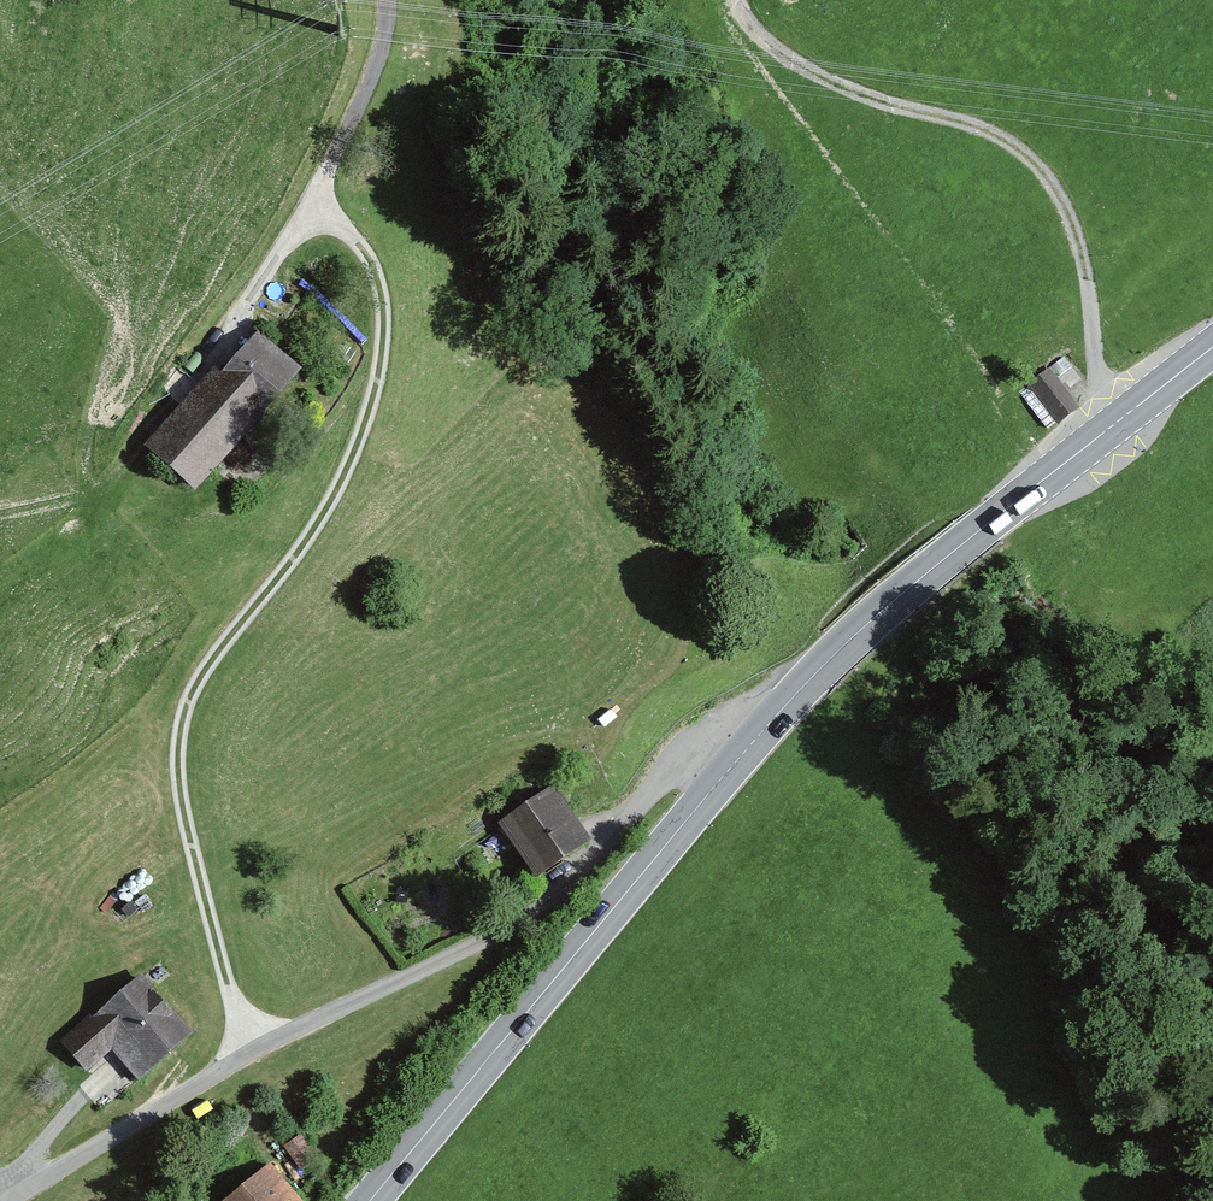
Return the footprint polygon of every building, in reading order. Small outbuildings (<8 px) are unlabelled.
[(222,365),(153,453),(209,496),(305,372),(266,341),(238,377),(222,365)] [(1056,371),(1031,389),(1057,425),(1081,407),(1056,371)] [(549,790),(502,824),(537,874),(585,841),(549,790)] [(153,973),(67,1043),(94,1076),(121,1054),(145,1083),(204,1035),(153,973)] [(241,1200),(305,1200),(280,1170),(241,1200)]
